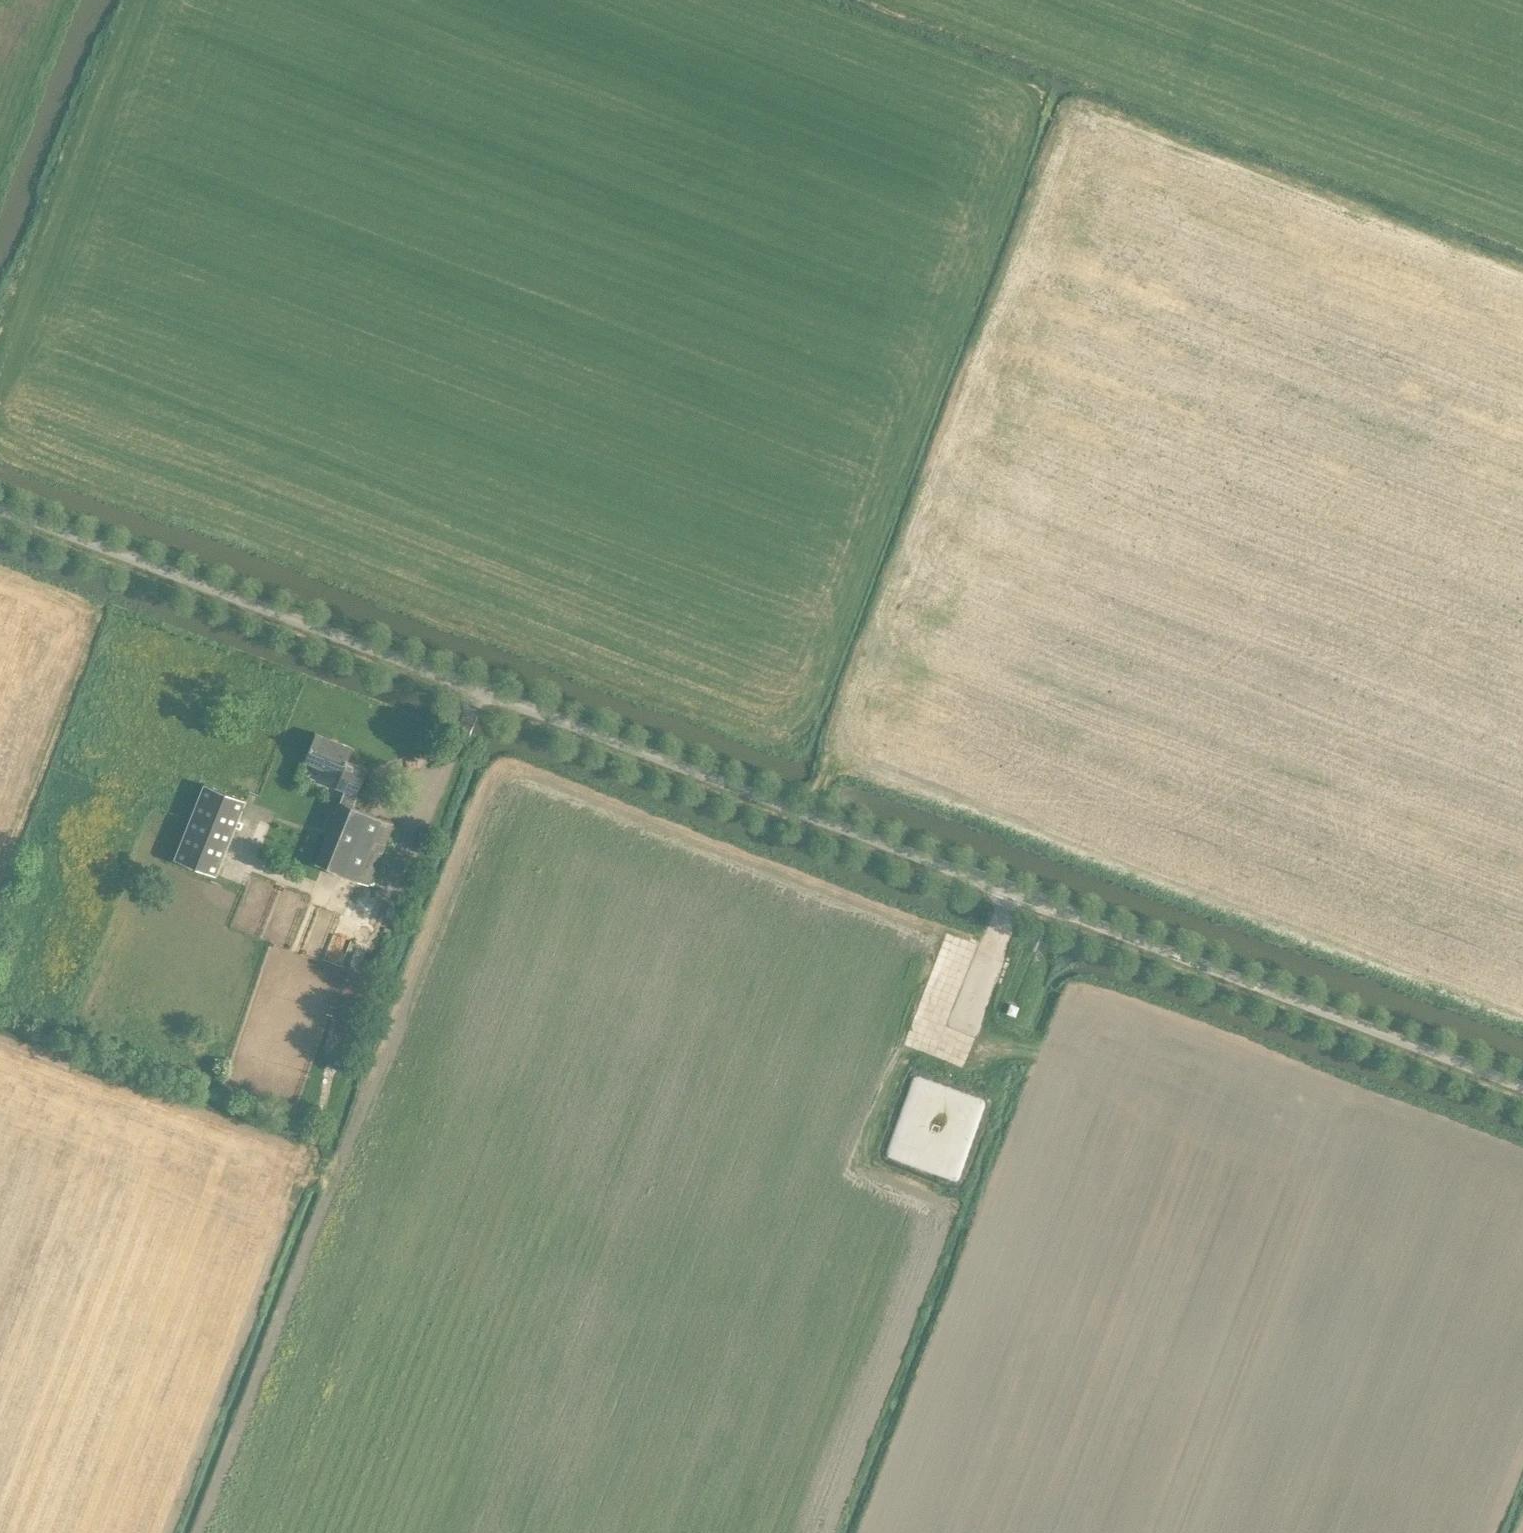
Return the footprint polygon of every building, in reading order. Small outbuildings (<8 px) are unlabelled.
[(316,733),(305,761),(341,775),(336,786),(357,795),(367,769),(348,762),(353,748),(316,733)] [(224,859),(249,792),(203,775),(178,842),(224,859)] [(369,886),(390,832),(394,823),(341,802),(328,832),(316,865),(369,886)]
